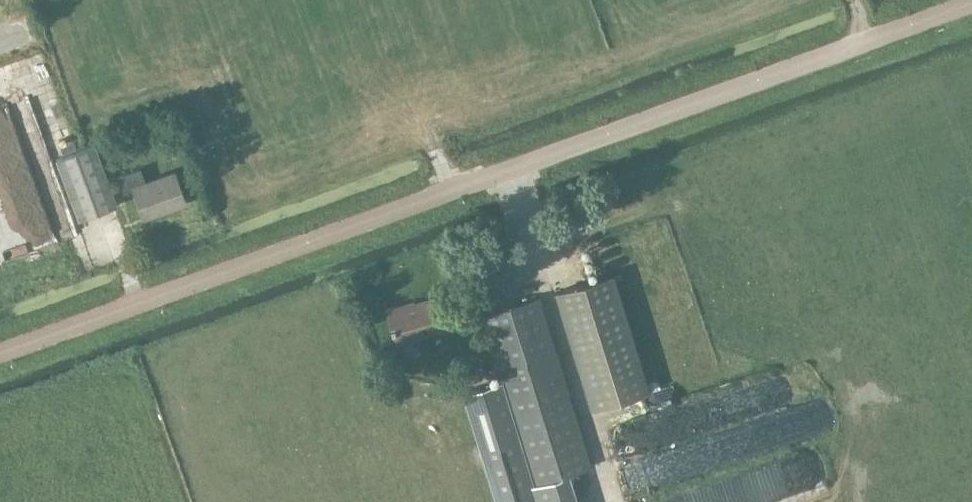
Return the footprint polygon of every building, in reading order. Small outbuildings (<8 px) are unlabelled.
[(78,220),(117,206),(94,145),(55,158),(78,220)] [(145,182),(139,167),(116,176),(122,192),(133,188),(143,217),(184,202),(173,172),(145,182)] [(590,406),(646,389),(611,276),(556,293),(590,406)] [(396,343),(442,329),(432,297),(390,310),(388,315),(396,343)] [(466,394),(499,501),(576,501),(568,473),(591,466),(538,297),(480,315),(500,381),(465,392),(466,394)]
